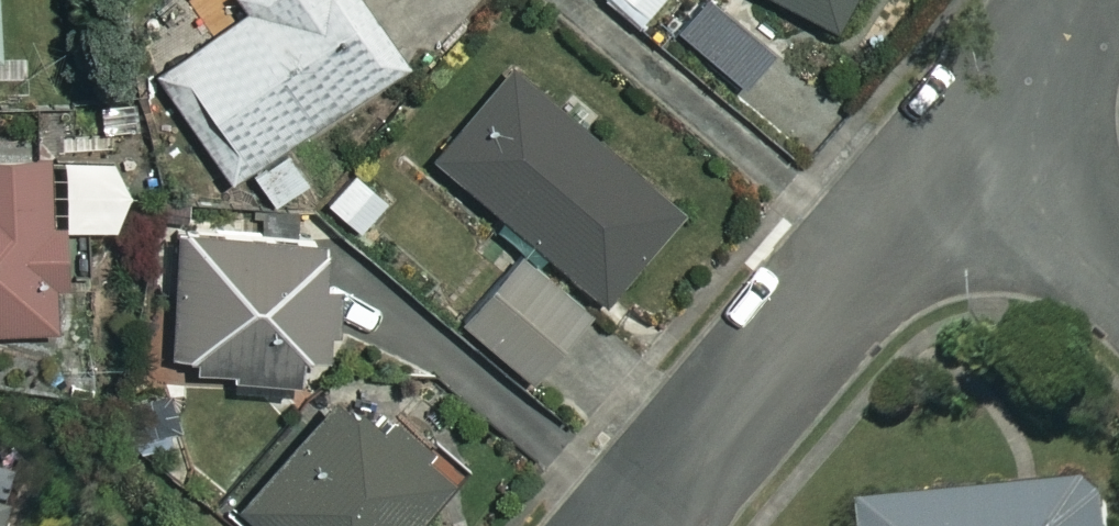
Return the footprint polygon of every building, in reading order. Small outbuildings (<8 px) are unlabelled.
[(360,0),(247,0),(255,12),(161,76),(235,187),(408,70),(360,0)] [(706,0),(697,0),(673,31),(750,89),(777,53),(706,0)] [(840,34),(859,0),(778,0),(840,34)] [(606,128),(598,137),(514,64),(433,156),(601,304),(691,202),(606,128)] [(64,341),(61,159),(0,160),(0,342),(64,341)] [(364,312),(298,233),(179,230),(176,357),(195,357),(195,374),(232,375),(232,384),(294,385),(364,312)] [(587,318),(525,261),(468,324),(530,381),(587,318)] [(337,394),(239,507),(261,525),(417,525),(461,476),(397,421),(384,435),(337,394)] [(1105,495),(868,516),(869,525),(1108,525),(1105,495)]
